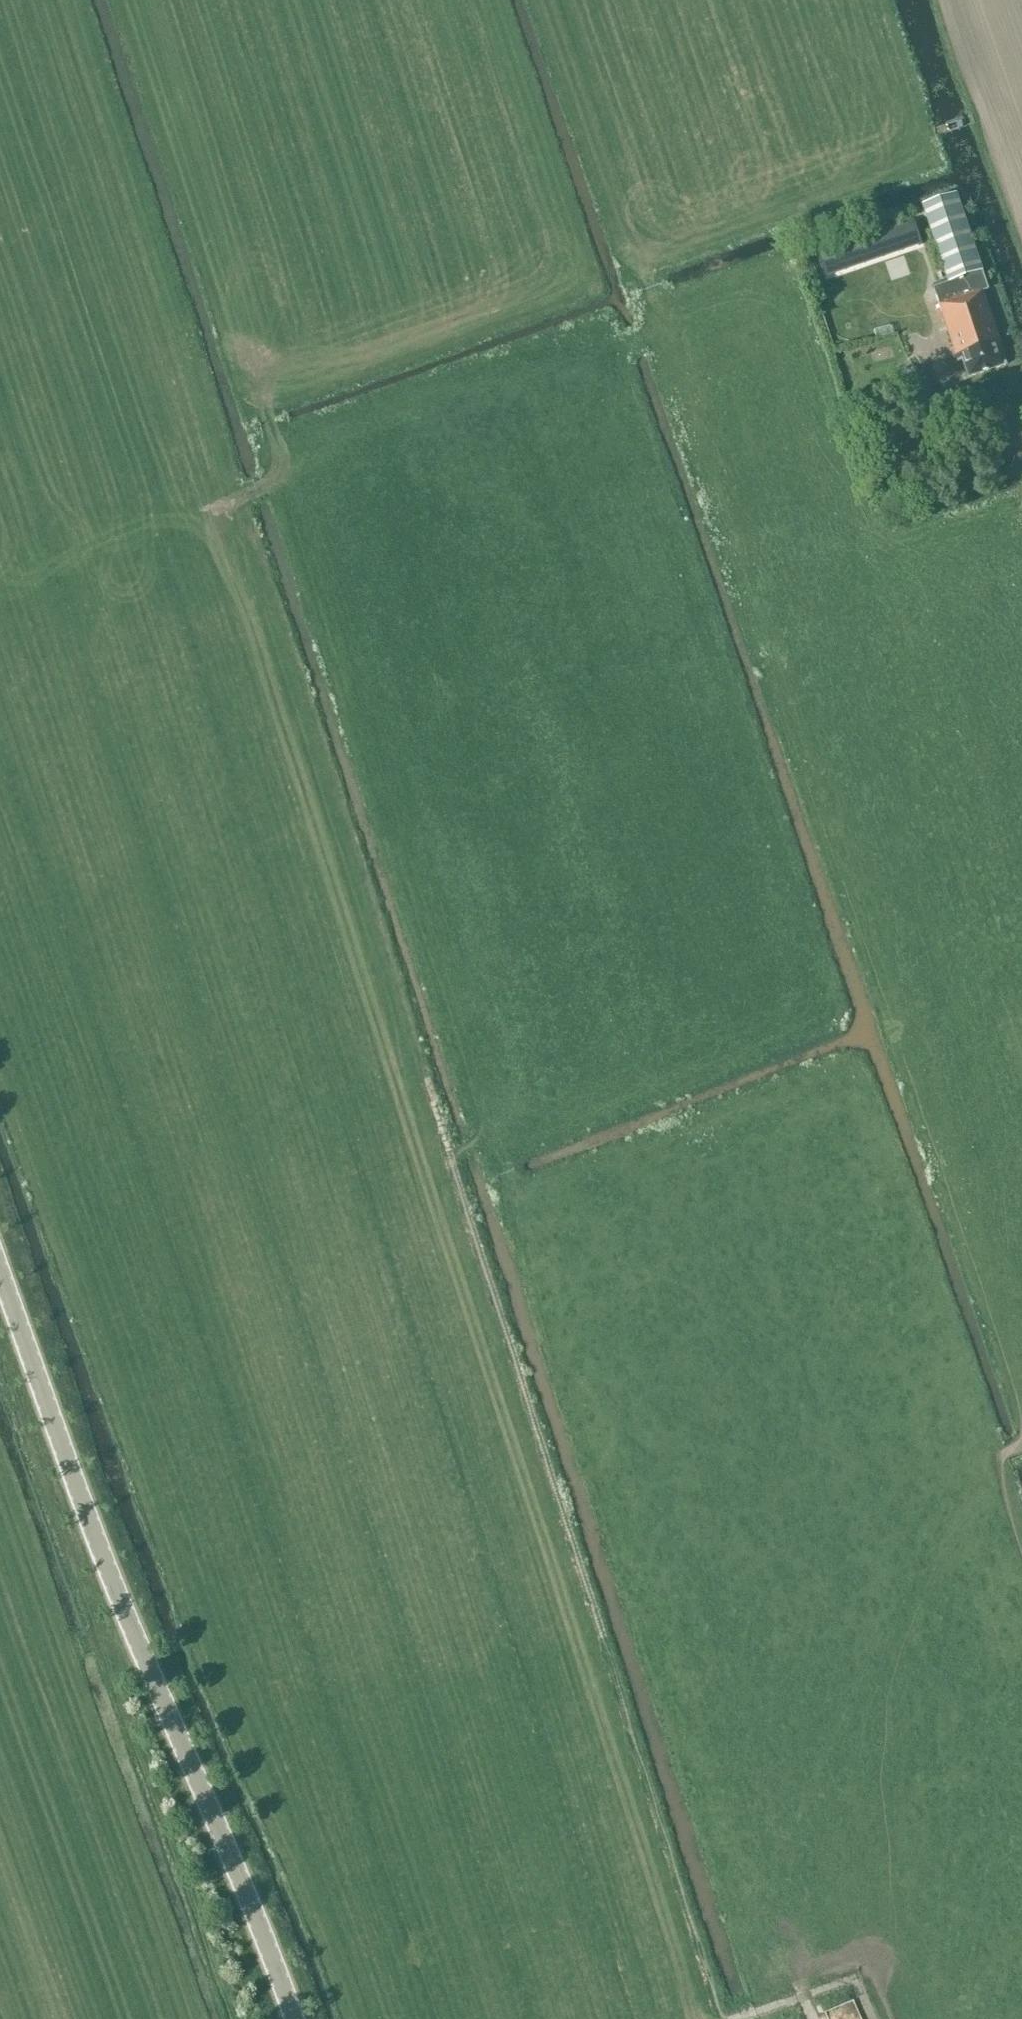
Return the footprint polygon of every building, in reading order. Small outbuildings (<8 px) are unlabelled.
[(968,377),(1007,364),(982,291),(988,289),(955,194),(920,204),(947,282),(932,288),(958,361),(962,360),(968,377)] [(912,220),(856,240),(862,259),(919,239),(912,220)] [(923,363),(900,373),(913,404),(936,395),(923,363)] [(823,2014),(825,2018),(864,2018),(855,1999),(823,2014)]
